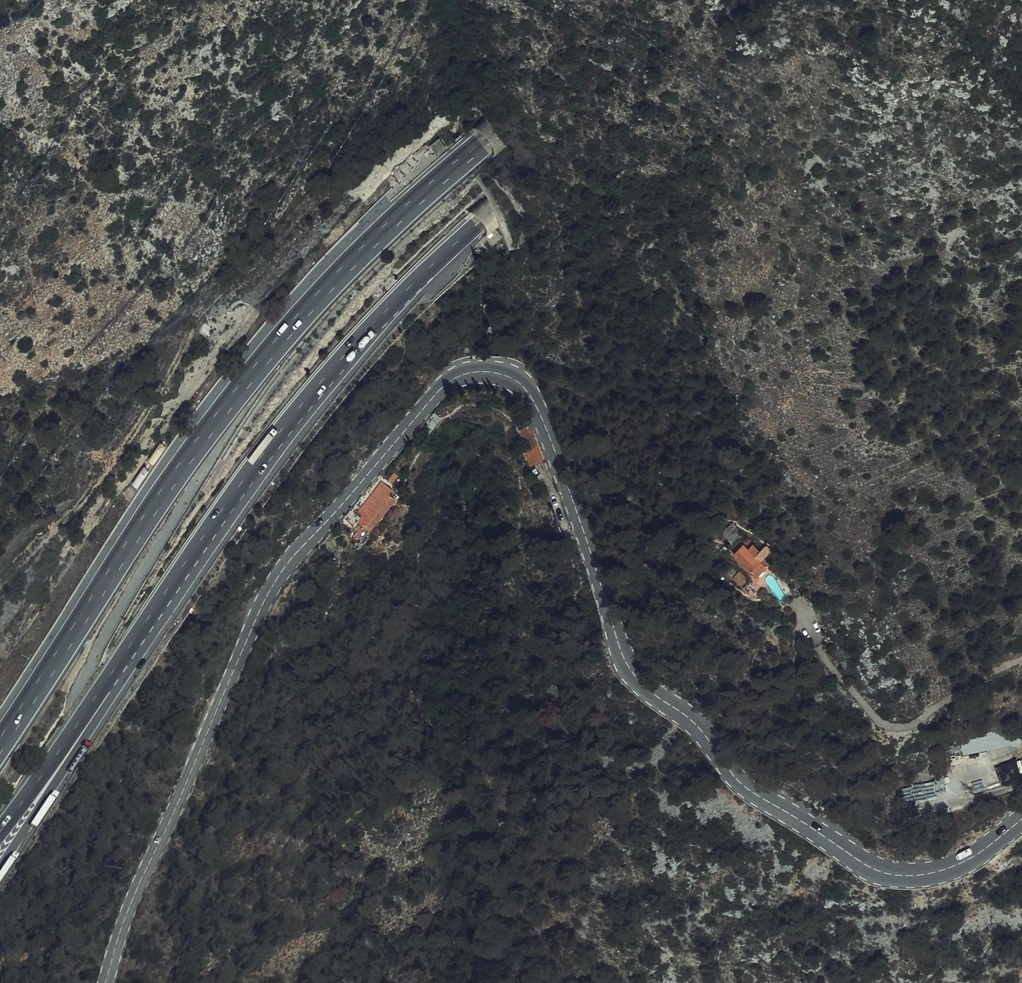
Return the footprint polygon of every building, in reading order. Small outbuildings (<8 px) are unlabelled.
[(432,159),(441,152),(434,144),(425,152),(432,159)] [(540,446),(525,451),(531,464),(545,459),(540,446)] [(392,492),(380,484),(356,514),(361,518),(357,522),(369,532),(394,500),(388,496),(392,492)] [(741,528),(733,516),(722,523),(733,537),(741,528)] [(758,546),(762,542),(748,530),(733,546),(758,569),(769,557),(758,546)] [(603,552),(613,548),(610,542),(599,545),(603,552)] [(734,568),(735,567),(736,565),(735,562),(734,560),(732,559),(731,559),(729,559),(727,559),(725,560),(724,562),(724,564),(725,567),(727,569),(729,569),(732,569),(734,568)] [(754,570),(746,579),(760,592),(768,583),(754,570)] [(1012,720),(953,734),(957,754),(1016,740),(1012,720)]
